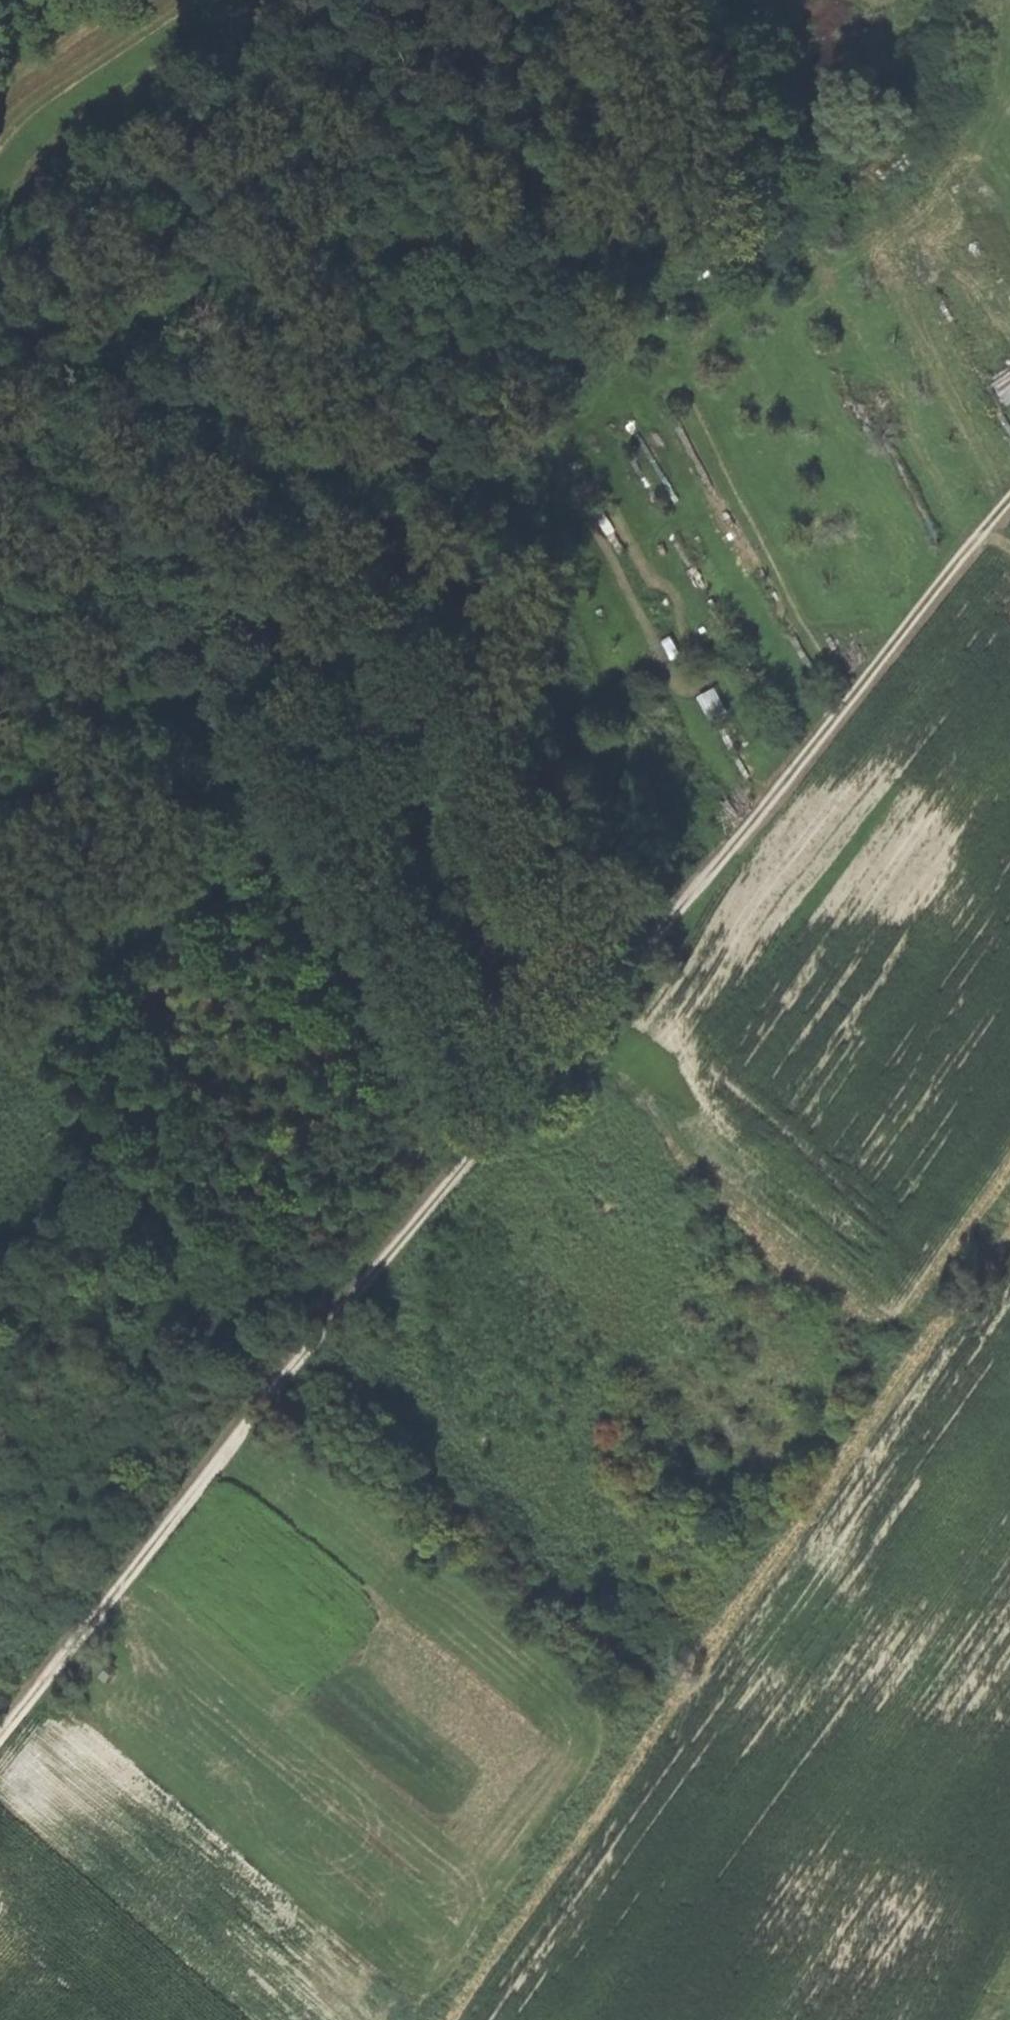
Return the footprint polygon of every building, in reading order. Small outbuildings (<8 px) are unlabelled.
[(719,686),(700,695),(710,718),(729,709),(719,686)]
